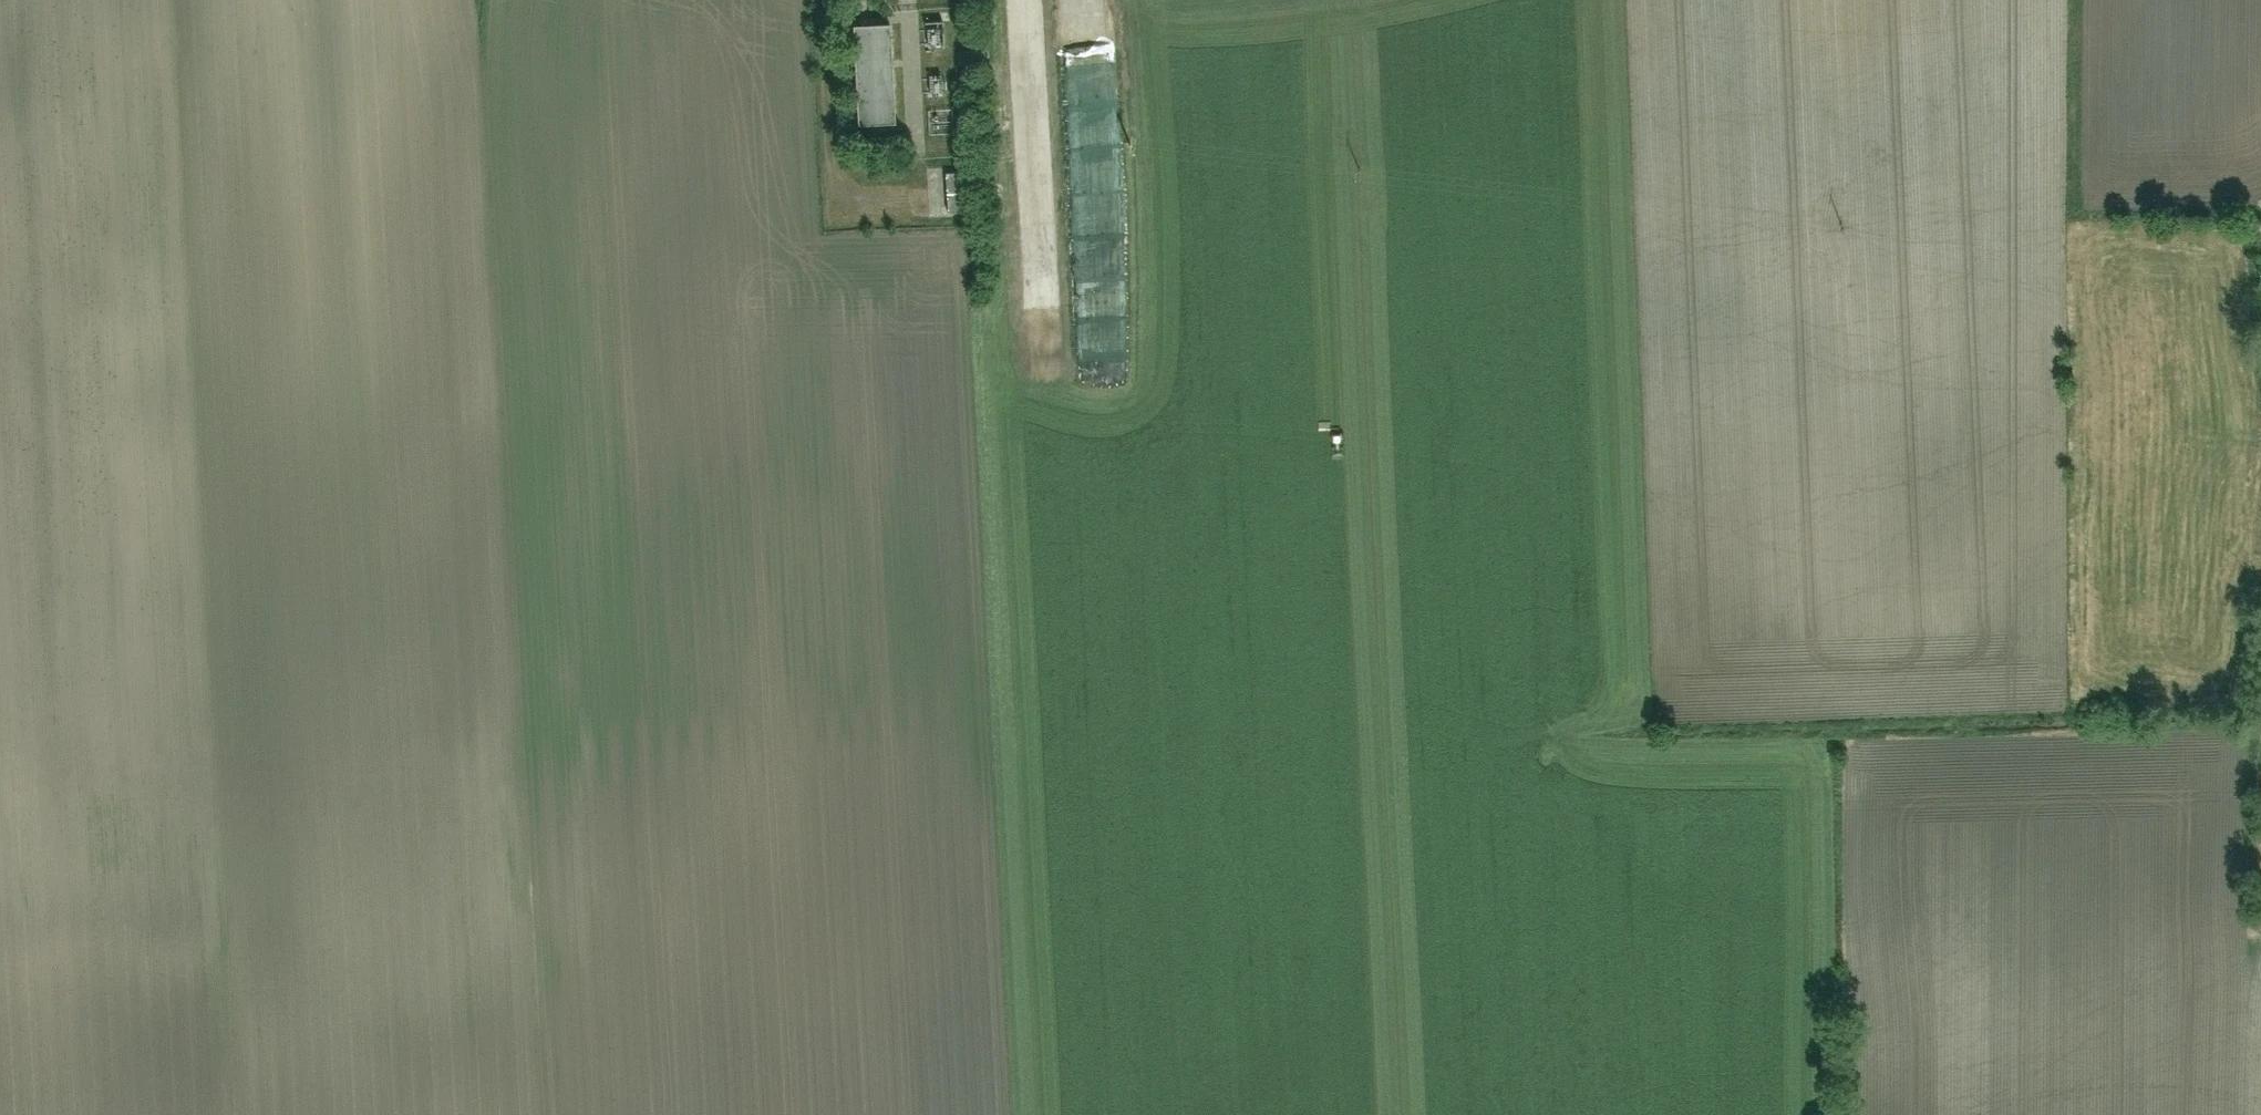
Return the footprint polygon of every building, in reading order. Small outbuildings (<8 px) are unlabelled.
[(895,122),(890,22),(853,25),(859,124),(895,122)]
